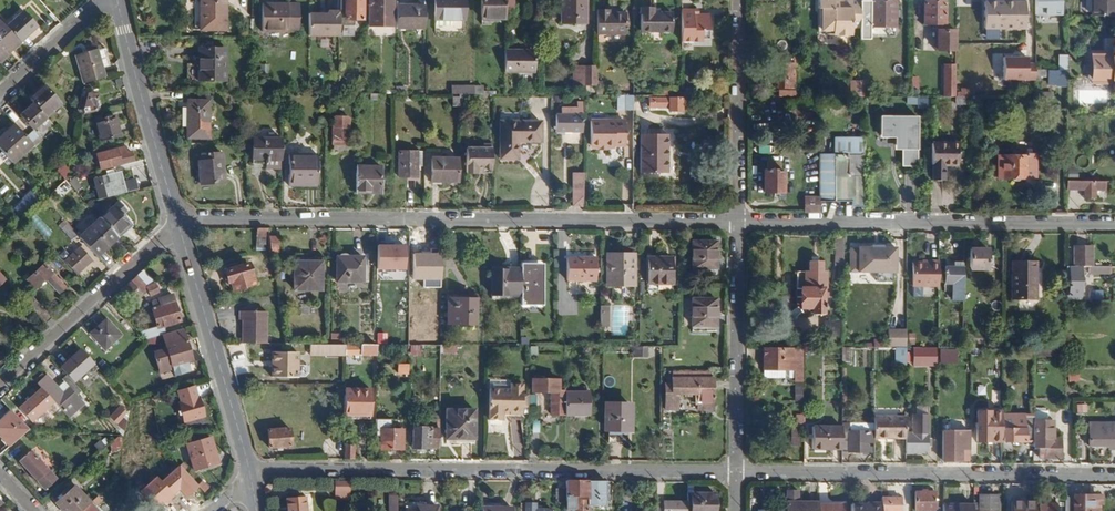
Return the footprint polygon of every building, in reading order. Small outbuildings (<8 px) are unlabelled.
[(201,30),(226,31),(226,0),(201,0),(201,30)] [(345,20),(363,21),(363,0),(345,0),(345,20)] [(369,27),(393,27),(394,0),(389,0),(370,0),(369,27)] [(435,20),(464,20),(464,0),(435,0),(435,20)] [(482,19),(505,20),(505,11),(505,0),(482,0),(482,19)] [(514,0),(505,0),(505,11),(514,11),(514,0)] [(562,24),(585,24),(586,0),(562,0),(562,24)] [(860,0),(847,0),(847,4),(842,4),(842,0),(826,0),(826,11),(830,12),(830,37),(860,37),(860,36),(860,1),(860,0)] [(1061,2),(1056,1),(1056,0),(1035,0),(1035,16),(1061,16),(1061,2)] [(1114,0),(1091,0),(1092,17),(1114,17),(1114,9),(1114,0)] [(894,37),(894,28),(870,27),(870,2),(860,1),(860,36),(894,37)] [(955,45),(955,31),(947,31),(947,25),(944,25),(944,2),(925,1),(923,25),(935,24),(935,51),(955,51),(955,45)] [(895,28),(895,2),(870,2),(870,27),(894,28),(895,28)] [(1025,29),(1025,3),(985,3),(985,29),(1025,29)] [(262,4),(262,31),(299,32),(300,5),(262,4)] [(424,29),(424,6),(397,6),(397,29),(424,29)] [(672,14),(654,13),(654,9),(641,9),(641,33),(672,33),(672,14)] [(20,41),(38,26),(23,10),(6,26),(20,41)] [(305,10),(305,36),(338,36),(337,10),(305,10)] [(709,31),(709,15),(699,15),(699,10),(682,10),(682,43),(702,43),(702,32),(709,31)] [(626,35),(626,14),(609,14),(609,11),(597,11),(597,35),(626,35)] [(0,20),(0,59),(20,41),(6,26),(0,20)] [(800,21),(798,37),(814,38),(815,23),(800,21)] [(105,77),(102,68),(110,66),(104,48),(97,50),(96,48),(76,55),(84,83),(105,77)] [(226,50),(199,49),(198,80),(226,81),(226,50)] [(535,73),(536,51),(505,51),(505,73),(535,73)] [(1067,72),(1067,57),(1057,57),(1057,72),(1067,72)] [(1027,65),(1027,58),(1003,58),(1003,82),(1035,82),(1035,71),(1035,65),(1027,65)] [(796,88),(796,59),(777,60),(777,78),(775,78),(774,84),(778,84),(778,88),(796,88)] [(1094,60),(1094,80),(1114,80),(1114,60),(1094,60)] [(597,81),(597,67),(584,67),(583,86),(583,87),(597,87),(597,81)] [(955,98),(955,67),(944,67),(944,98),(955,98)] [(1048,78),(1048,72),(1035,71),(1035,82),(1041,82),(1041,78),(1048,78)] [(1067,88),(1067,72),(1057,72),(1048,72),(1048,78),(1048,86),(1057,86),(1057,88),(1067,88)] [(869,97),(870,84),(865,84),(865,82),(860,81),(860,97),(864,98),(869,97)] [(45,115),(60,102),(44,85),(30,99),(34,103),(45,115)] [(474,94),(474,86),(452,86),(452,94),(460,94),(470,94),(474,94)] [(488,91),(488,87),(474,86),(474,94),(488,95),(488,91)] [(957,88),(957,96),(972,96),(972,87),(957,88)] [(99,108),(100,103),(98,99),(98,95),(97,94),(91,94),(91,89),(83,88),(77,109),(80,113),(99,108)] [(470,108),(470,94),(460,94),(460,98),(460,107),(460,108),(470,108)] [(123,104),(121,95),(108,99),(110,107),(123,104)] [(634,111),(634,96),(616,96),(616,110),(634,111)] [(681,99),(650,99),(650,109),(668,109),(668,115),(681,115),(681,99)] [(930,101),(919,101),(919,109),(930,109),(930,101)] [(209,102),(188,102),(187,137),(209,137),(209,102)] [(557,115),(556,131),(582,132),(582,102),(577,102),(576,107),(562,107),(561,115),(557,115)] [(32,129),(46,117),(45,115),(34,103),(20,115),(32,129)] [(120,136),(114,114),(95,120),(101,141),(120,136)] [(333,146),(333,151),(350,151),(350,117),(333,117),(333,136),(332,136),(332,146),(333,146)] [(881,117),(880,136),(898,136),(897,148),(904,148),(903,164),(916,164),(917,118),(881,117)] [(501,121),(500,159),(518,160),(518,142),(540,142),(541,122),(501,121)] [(592,121),(592,146),(625,146),(624,122),(592,121)] [(33,143),(15,124),(0,138),(0,149),(12,162),(33,143)] [(641,136),(640,174),(667,174),(667,136),(641,136)] [(253,139),(253,165),(267,165),(267,168),(280,168),(279,139),(253,139)] [(957,166),(957,144),(932,144),(932,181),(944,181),(945,166),(957,166)] [(79,154),(78,146),(73,147),(71,156),(78,154),(79,154)] [(134,160),(132,151),(127,152),(126,147),(97,154),(100,169),(134,160)] [(492,170),(492,149),(468,149),(467,174),(478,174),(478,169),(484,169),(492,170)] [(417,165),(418,152),(399,152),(399,177),(407,177),(417,177),(417,165)] [(1074,170),(1074,161),(1071,161),(1072,153),(1066,153),(1066,170),(1074,170)] [(78,164),(78,154),(71,156),(68,166),(78,164)] [(199,162),(201,185),(225,183),(223,154),(202,156),(202,162),(199,162)] [(289,155),(288,186),(317,187),(317,156),(289,155)] [(864,207),(864,155),(820,155),(819,197),(804,197),(804,212),(821,212),(821,202),(852,202),(852,208),(864,207)] [(998,157),(997,179),(1011,178),(1013,182),(1018,182),(1020,179),(1036,178),(1036,157),(998,157)] [(459,182),(459,159),(432,159),(432,182),(459,182)] [(380,194),(381,167),(357,167),(356,193),(380,194)] [(137,189),(134,179),(122,182),(119,172),(94,178),(100,199),(137,189)] [(784,193),(784,172),(764,172),(764,193),(780,193),(784,193)] [(583,208),(583,175),(574,175),(573,207),(583,208)] [(81,187),(74,178),(68,183),(73,188),(76,191),(81,187)] [(63,197),(73,188),(68,183),(65,180),(56,188),(63,197)] [(1105,192),(1105,181),(1066,181),(1066,191),(1084,191),(1084,200),(1095,200),(1095,191),(1105,192)] [(42,198),(37,193),(31,199),(35,204),(42,198)] [(1075,205),(1075,196),(1066,197),(1066,205),(1075,205)] [(132,223),(124,215),(128,211),(119,201),(100,218),(117,237),(132,223)] [(97,255),(117,237),(100,218),(80,237),(97,255)] [(77,234),(67,223),(61,228),(72,239),(77,234)] [(265,248),(266,230),(258,230),(257,248),(265,248)] [(279,253),(279,236),(270,236),(272,254),(279,253)] [(693,242),(693,269),(716,269),(717,242),(693,242)] [(92,259),(80,246),(65,260),(77,273),(92,259)] [(859,250),(851,249),(850,273),(877,273),(877,282),(893,283),(893,273),(896,274),(896,249),(883,248),(883,247),(871,246),(871,248),(859,248),(859,250)] [(395,250),(387,250),(387,258),(415,259),(415,248),(395,248),(395,250)] [(1092,267),(1092,248),(1074,248),(1074,267),(1083,267),(1088,267),(1092,267)] [(988,257),(988,249),(971,249),(970,270),(987,270),(987,264),(988,257)] [(607,254),(607,286),(634,286),(635,255),(607,254)] [(295,257),(295,290),(322,290),(322,257),(295,257)] [(338,257),(337,282),(363,282),(363,257),(338,257)] [(568,258),(568,280),(596,281),(596,258),(568,258)] [(647,258),(647,284),(672,284),(672,259),(647,258)] [(940,287),(940,261),(922,261),(923,263),(913,263),(913,286),(914,286),(931,287),(940,287)] [(802,288),(802,309),(812,310),(812,314),(824,314),(824,289),(826,289),(826,272),(822,272),(822,262),(810,262),(809,272),(805,272),(805,288),(802,288)] [(66,287),(44,263),(26,279),(34,289),(46,278),(59,293),(66,287)] [(1012,263),(1012,300),(1036,300),(1036,263),(1012,263)] [(255,285),(249,264),(224,271),(231,292),(240,289),(249,287),(255,285)] [(543,305),(543,271),(535,271),(535,264),(521,264),(521,269),(521,296),(521,305),(543,305)] [(1082,301),(1082,298),(1069,297),(1070,267),(1066,267),(1066,301),(1082,301)] [(1082,298),(1083,267),(1074,267),(1070,267),(1069,297),(1082,298)] [(964,301),(964,268),(953,268),(946,268),(946,285),(952,285),(952,300),(964,301)] [(521,296),(521,269),(508,270),(508,271),(493,270),(492,296),(521,296)] [(155,282),(143,270),(137,274),(148,286),(155,282)] [(160,291),(155,282),(148,286),(137,274),(125,286),(137,300),(147,289),(150,295),(160,291)] [(930,297),(931,287),(914,286),(915,297),(930,297)] [(1090,292),(1090,300),(1102,300),(1103,292),(1090,292)] [(181,320),(173,293),(159,298),(162,306),(154,308),(152,309),(157,326),(141,331),(147,338),(166,333),(163,326),(181,320)] [(53,317),(34,296),(27,301),(46,323),(53,317)] [(162,306),(159,298),(151,300),(154,308),(162,306)] [(449,299),(448,324),(476,325),(476,299),(449,299)] [(693,299),(692,326),(716,326),(716,300),(693,299)] [(266,344),(267,312),(240,311),(240,321),(243,321),(243,344),(266,344)] [(121,334),(106,318),(89,333),(105,349),(121,334)] [(886,346),(906,346),(905,328),(886,328),(886,346)] [(375,332),(376,343),(387,343),(386,332),(375,332)] [(192,359),(187,339),(175,342),(174,339),(165,341),(165,343),(171,364),(171,365),(192,359)] [(884,348),(883,340),(874,340),(874,344),(867,343),(867,348),(875,348),(884,348)] [(171,364),(165,343),(159,345),(163,360),(165,360),(166,365),(171,364)] [(345,356),(345,345),(331,344),(311,344),(311,355),(345,356)] [(377,356),(377,345),(347,345),(347,356),(377,356)] [(457,354),(457,345),(441,345),(441,354),(457,354)] [(648,357),(648,347),(640,347),(635,347),(635,352),(637,352),(637,357),(648,357)] [(831,356),(831,348),(817,347),(817,355),(831,356)] [(74,381),(94,362),(81,348),(60,367),(66,373),(74,381)] [(907,365),(907,348),(884,348),(875,348),(875,369),(897,370),(897,365),(907,365)] [(802,381),(803,349),(764,349),(764,370),(782,370),(795,370),(795,381),(802,381)] [(941,350),(941,363),(960,364),(960,351),(941,350)] [(937,367),(938,351),(914,351),(913,367),(937,367)] [(298,354),(273,353),(273,377),(297,377),(298,354)] [(409,373),(409,365),(398,365),(398,374),(409,373)] [(1070,369),(1069,381),(1078,382),(1079,370),(1070,369)] [(782,379),(782,370),(764,370),(764,379),(782,379)] [(74,381),(66,373),(62,377),(65,380),(58,387),(62,393),(70,386),(77,394),(82,390),(74,381)] [(84,403),(77,394),(70,386),(62,393),(58,387),(46,375),(38,383),(69,417),(84,403)] [(713,410),(713,379),(712,379),(673,378),(673,384),(666,384),(666,411),(678,410),(678,394),(698,395),(698,410),(713,410)] [(560,391),(560,379),(532,379),(532,392),(551,393),(551,415),(566,415),(566,393),(566,391),(560,391)] [(523,394),(523,383),(510,383),(510,390),(490,390),(489,419),(503,420),(504,414),(504,412),(510,412),(510,414),(522,415),(522,408),(523,394)] [(801,398),(802,383),(793,383),(793,398),(801,398)] [(199,396),(195,384),(175,389),(178,401),(178,402),(182,416),(178,417),(180,423),(191,420),(192,426),(206,422),(204,416),(205,415),(200,396),(199,396)] [(370,415),(370,390),(345,389),(345,416),(370,415)] [(588,415),(588,393),(566,393),(566,415),(588,415)] [(25,425),(44,408),(32,395),(13,412),(25,425)] [(606,404),(605,430),(631,431),(632,405),(606,404)] [(122,417),(127,412),(120,405),(109,416),(124,430),(126,420),(122,417)] [(10,409),(0,418),(0,434),(9,445),(27,428),(25,425),(13,412),(10,409)] [(448,410),(447,439),(475,440),(475,410),(448,410)] [(1002,415),(1002,412),(979,412),(978,441),(1001,442),(1002,428),(1002,415)] [(1054,439),(1054,422),(1048,422),(1048,413),(1034,413),(1034,415),(1034,442),(1034,448),(1039,447),(1039,459),(1061,459),(1061,439),(1054,439)] [(795,414),(794,426),(804,426),(804,414),(795,414)] [(928,439),(929,414),(915,415),(915,434),(906,434),(906,439),(906,454),(928,454),(928,447),(928,439)] [(1034,442),(1034,415),(1002,415),(1002,428),(1005,428),(1005,442),(1034,442)] [(906,434),(907,418),(875,418),(874,425),(874,439),(906,439),(906,434)] [(133,436),(136,423),(126,420),(124,430),(123,435),(130,436),(133,436)] [(942,420),(942,428),(964,429),(965,421),(942,420)] [(874,439),(874,425),(842,424),(842,428),(842,450),(842,452),(869,452),(869,443),(874,443),(874,439)] [(1090,424),(1090,446),(1108,446),(1114,446),(1114,424),(1090,424)] [(790,427),(789,444),(800,445),(801,428),(790,427)] [(842,450),(842,428),(813,427),(813,450),(842,450)] [(440,448),(440,429),(432,429),(432,428),(414,428),(413,449),(431,449),(433,448),(440,448)] [(291,447),(290,429),(268,430),(270,448),(277,448),(283,447),(291,447)] [(382,430),(381,449),(403,450),(404,430),(382,430)] [(969,462),(970,450),(962,450),(962,433),(944,432),(944,462),(969,462)] [(120,448),(121,435),(118,435),(111,441),(112,452),(120,448)] [(219,463),(211,436),(186,443),(193,470),(219,463)] [(105,445),(100,439),(94,444),(99,450),(105,445)] [(355,460),(355,446),(346,446),(346,460),(355,460)] [(57,478),(31,449),(19,460),(45,489),(57,478)] [(158,476),(141,491),(159,510),(160,510),(181,491),(188,498),(200,487),(205,492),(209,487),(203,481),(199,484),(181,465),(163,481),(158,476)] [(588,482),(566,482),(566,489),(566,504),(566,510),(588,510),(588,506),(588,482)] [(606,506),(606,482),(588,482),(588,506),(606,506)] [(75,484),(56,502),(64,510),(80,510),(90,502),(75,484)] [(349,499),(349,490),(336,489),(336,499),(349,499)] [(566,504),(566,489),(557,489),(556,504),(566,504)] [(632,491),(623,491),(623,510),(632,510),(632,491)] [(819,502),(800,502),(799,491),(787,491),(787,510),(819,510),(819,502)] [(935,493),(928,493),(922,493),(916,493),(916,510),(935,510),(935,493)] [(388,495),(389,510),(400,510),(399,494),(388,495)] [(715,494),(688,494),(688,502),(688,510),(715,510),(715,494)] [(1001,499),(998,499),(998,496),(980,496),(979,505),(974,505),(974,510),(1001,510),(1001,499)] [(1100,505),(1102,505),(1102,497),(1072,496),(1072,498),(1065,498),(1065,510),(1100,510),(1100,505)] [(286,499),(287,510),(306,510),(305,497),(286,499)] [(901,498),(882,498),(882,505),(882,510),(901,510),(901,498)] [(1035,505),(1035,502),(1012,501),(1012,510),(1035,510),(1035,505)] [(90,502),(80,510),(98,510),(90,502)] [(688,502),(663,502),(663,510),(688,510),(688,502)]
